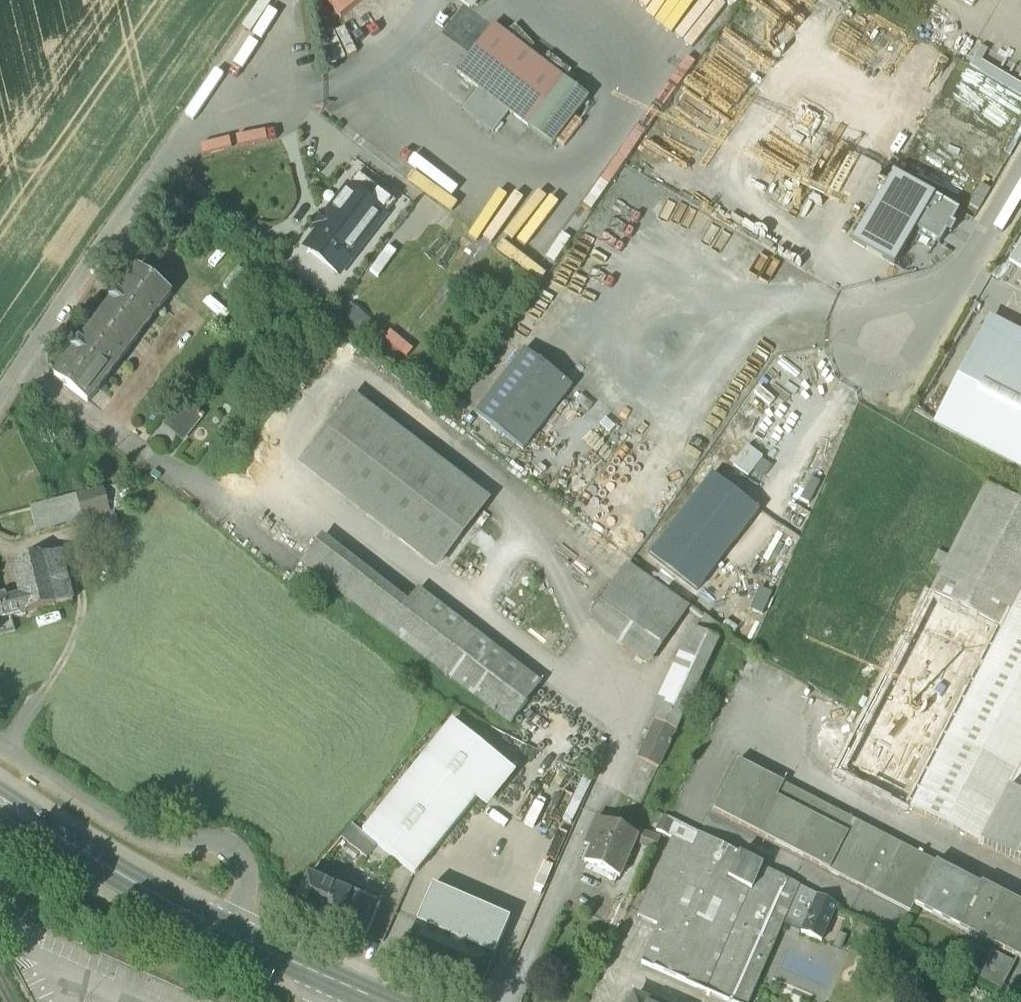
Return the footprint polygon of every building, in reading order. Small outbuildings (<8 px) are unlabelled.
[(726,0),(634,0),(698,43),(726,0)] [(972,9),(977,0),(957,0),(972,9)] [(565,81),(493,26),(456,74),(528,129),(565,81)] [(395,205),(358,176),(330,212),(337,217),(308,254),(337,276),(365,239),(367,241),(395,205)] [(854,245),(895,268),(916,230),(933,200),(893,177),(854,245)] [(933,200),(916,230),(940,244),(957,213),(933,200)] [(197,211),(188,205),(185,209),(193,216),(197,211)] [(138,268),(97,324),(129,348),(171,294),(138,268)] [(87,402),(129,348),(97,324),(55,377),(87,402)] [(981,335),(936,424),(1020,467),(1020,356),(981,335)] [(571,390),(522,351),(474,413),(525,451),(571,390)] [(355,395),(345,409),(478,512),(489,498),(355,395)] [(183,398),(162,425),(183,441),(204,415),(183,398)] [(478,512),(345,409),(310,454),(443,557),(478,512)] [(768,461),(757,456),(758,454),(746,448),(737,465),(760,476),(768,461)] [(443,557),(310,454),(300,466),(434,569),(443,557)] [(653,557),(698,591),(756,515),(710,481),(653,557)] [(985,486),(878,695),(857,735),(848,754),(838,773),(1020,867),(1020,505),(985,486)] [(103,488),(76,495),(82,519),(110,511),(103,488)] [(76,495),(30,507),(36,531),(82,519),(76,495)] [(403,610),(317,545),(303,564),(388,630),(403,610)] [(59,551),(13,563),(21,596),(26,613),(72,600),(59,551)] [(688,608),(627,566),(592,617),(652,659),(688,608)] [(760,587),(755,608),(767,610),(772,590),(760,587)] [(540,685),(418,590),(403,610),(388,630),(511,724),(540,685)] [(0,602),(0,619),(11,616),(26,613),(21,596),(0,602)] [(0,619),(0,634),(15,630),(11,616),(0,619)] [(705,616),(637,759),(657,768),(668,745),(670,746),(671,743),(670,742),(723,630),(705,616)] [(807,733),(848,754),(857,735),(816,714),(807,733)] [(452,723),(362,834),(377,846),(415,876),(504,765),(452,723)] [(936,864),(738,762),(712,812),(910,913),(914,906),(936,864)] [(673,822),(662,817),(655,832),(667,836),(673,822)] [(636,836),(596,818),(584,846),(590,848),(584,863),(619,879),(635,843),(638,836),(636,836)] [(673,822),(667,836),(672,838),(637,916),(658,926),(642,964),(727,1001),(747,1001),(781,924),(798,886),(673,822)] [(362,834),(352,826),(341,838),(366,858),(377,846),(362,834)] [(659,839),(639,830),(636,836),(638,836),(635,843),(653,851),(659,839)] [(936,864),(914,906),(1020,961),(1020,907),(936,864)] [(334,887),(309,876),(309,877),(294,909),(335,926),(336,923),(350,894),(349,893),(351,890),(352,887),(337,880),(334,887)] [(509,919),(433,885),(417,923),(493,956),(509,919)] [(817,896),(798,886),(781,924),(801,933),(817,896)] [(351,890),(349,893),(350,894),(336,923),(366,936),(380,903),(351,890)] [(817,896),(801,933),(821,941),(836,906),(817,896)] [(493,956),(417,923),(404,952),(460,977),(460,979),(480,988),(493,956)] [(1015,965),(991,953),(985,965),(972,959),(965,973),(1001,991),(1015,965)]
